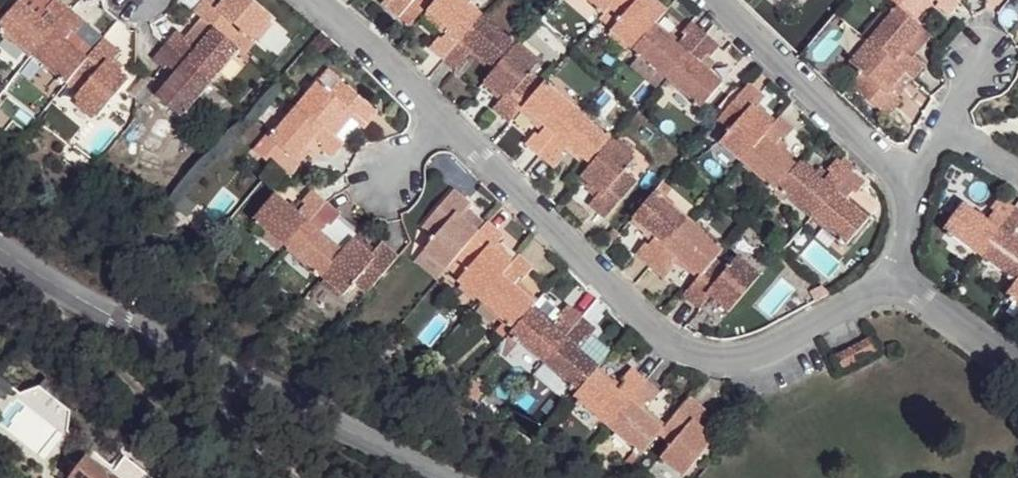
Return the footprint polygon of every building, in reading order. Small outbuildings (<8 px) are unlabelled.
[(32,56),(71,10),(59,0),(55,0),(51,4),(46,0),(21,0),(0,24),(0,28),(7,34),(32,56)] [(193,12),(200,19),(211,28),(232,43),(242,31),(253,41),(256,38),(269,22),(272,18),(251,0),(224,0),(219,5),(213,0),(203,0),(193,12)] [(382,4),(398,18),(413,0),(386,0),(382,4)] [(398,18),(408,26),(430,0),(413,0),(398,18)] [(444,61),(483,16),(465,0),(437,0),(427,12),(449,31),(442,40),(439,37),(429,49),(444,61)] [(586,0),(563,0),(588,21),(598,10),(586,0)] [(598,10),(604,15),(617,0),(586,0),(598,10)] [(599,21),(634,50),(655,26),(657,24),(666,14),(650,0),(617,0),(604,15),(599,21)] [(665,13),(666,14),(667,11),(655,0),(650,0),(665,13)] [(912,19),(928,0),(889,0),(891,2),(897,7),(912,19)] [(915,21),(933,0),(928,0),(912,19),(915,21)] [(939,3),(936,7),(948,17),(960,3),(957,0),(935,0),(939,3)] [(862,37),(867,41),(897,7),(891,2),(862,37)] [(912,19),(897,7),(867,41),(906,74),(913,79),(914,80),(926,65),(915,56),(912,59),(904,52),(923,29),(915,21),(912,19)] [(85,22),(71,10),(32,56),(58,78),(65,84),(69,79),(87,58),(65,39),(72,31),(75,33),(85,22)] [(444,61),(458,73),(467,62),(464,59),(469,53),(471,51),(495,70),(517,44),(483,16),(444,61)] [(177,30),(164,45),(211,84),(240,49),(232,43),(211,28),(200,19),(185,37),(177,30)] [(256,38),(259,40),(272,25),(269,22),(256,38)] [(655,26),(634,50),(668,79),(706,34),(692,22),(682,33),(685,36),(678,45),(655,26)] [(657,24),(655,26),(678,45),(679,43),(657,24)] [(912,59),(915,56),(932,36),(923,29),(904,52),(912,59)] [(242,31),(232,43),(240,49),(244,53),(253,41),(242,31)] [(5,36),(31,58),(32,56),(7,34),(5,36)] [(706,34),(668,79),(702,108),(723,83),(700,64),(707,54),(711,57),(720,46),(706,34)] [(87,58),(90,55),(68,36),(65,39),(87,58)] [(87,58),(69,79),(82,90),(78,95),(75,99),(97,118),(129,80),(110,64),(120,52),(104,38),(90,55),(87,58)] [(897,97),(891,91),(906,74),(867,41),(849,63),(861,73),(851,86),(888,118),(902,101),(897,97)] [(520,111),(522,108),(544,83),(531,72),(539,63),(517,44),(495,70),(492,73),(484,83),(502,98),(501,100),(493,110),(509,124),(520,111)] [(211,84),(164,45),(152,60),(164,69),(167,67),(175,74),(156,96),(182,118),(211,84)] [(469,53),(492,73),(495,70),(471,51),(469,53)] [(32,56),(31,58),(56,80),(58,78),(32,56)] [(705,57),(700,64),(708,71),(714,65),(705,57)] [(328,70),(317,82),(330,93),(340,80),(328,70)] [(134,98),(151,78),(145,74),(129,94),(134,98)] [(891,91),(897,97),(913,79),(906,74),(891,91)] [(69,79),(65,84),(78,95),(82,90),(69,79)] [(317,82),(298,105),(336,137),(352,119),(355,121),(364,129),(378,113),(340,80),(330,93),(317,82)] [(484,83),(483,84),(501,100),(502,98),(484,83)] [(522,108),(545,128),(543,131),(538,136),(535,133),(525,145),(540,157),(579,112),(552,89),(544,83),(522,108)] [(749,83),(717,121),(729,131),(719,144),(741,163),(773,124),(755,109),(758,106),(766,97),(749,83)] [(552,89),(579,112),(581,109),(554,87),(552,89)] [(268,138),(269,139),(298,105),(297,104),(268,138)] [(336,137),(298,105),(269,139),(268,138),(265,136),(254,150),(288,178),(300,165),(295,161),(315,139),(323,145),(320,148),(332,158),(345,144),(339,139),(336,137)] [(755,109),(773,124),(776,121),(758,106),(755,109)] [(520,111),(543,131),(545,128),(522,108),(520,111)] [(564,157),(560,155),(565,150),(567,147),(590,166),(613,140),(579,112),(540,157),(554,169),(564,157)] [(776,121),(773,124),(741,163),(776,192),(779,188),(798,166),(783,153),(786,150),(788,147),(780,140),(782,138),(785,141),(795,129),(780,117),(776,121)] [(352,119),(336,137),(339,139),(355,121),(352,119)] [(315,139),(295,161),(298,164),(317,141),(315,139)] [(618,139),(615,142),(632,156),(635,153),(618,139)] [(615,142),(613,140),(590,166),(588,169),(580,177),(581,178),(599,193),(596,196),(588,206),(606,220),(639,180),(626,169),(635,158),(632,156),(615,142)] [(567,147),(565,150),(588,169),(590,166),(567,147)] [(783,153),(798,166),(801,163),(786,150),(783,153)] [(798,166),(779,188),(811,216),(812,215),(851,170),(837,158),(827,170),(830,173),(828,175),(820,168),(816,172),(814,174),(801,163),(798,166)] [(803,161),(801,163),(814,174),(816,172),(803,161)] [(851,170),(812,215),(840,239),(846,244),(878,207),(858,190),(865,182),(851,170)] [(581,178),(578,181),(596,196),(599,193),(581,178)] [(664,183),(655,193),(689,222),(691,219),(666,198),(673,190),(664,183)] [(425,250),(447,269),(455,260),(479,232),(460,216),(467,208),(471,204),(454,190),(422,228),(434,239),(425,250)] [(283,245),(287,248),(326,203),(312,191),(302,202),(305,205),(299,213),(276,194),(254,220),(261,226),(283,245)] [(655,193),(633,219),(655,238),(652,241),(648,246),(645,243),(635,255),(649,268),(689,222),(655,193)] [(810,218),(811,216),(787,195),(785,198),(810,219),(810,218)] [(987,220),(963,203),(943,230),(980,256),(1014,207),(999,196),(990,209),(994,211),(987,220)] [(341,215),(326,203),(287,248),(314,271),(321,277),(343,251),(321,232),(328,224),(331,226),(337,219),(341,215)] [(1014,282),(1017,277),(1017,243),(1011,237),(1014,233),(1017,228),(1017,210),(1014,207),(980,256),(1014,282)] [(479,232),(485,224),(467,208),(460,216),(479,232)] [(811,216),(810,218),(838,242),(840,239),(812,215),(811,216)] [(328,224),(321,232),(343,251),(353,239),(355,236),(356,235),(337,219),(331,226),(328,224)] [(630,222),(652,241),(655,238),(633,219),(630,222)] [(689,222),(714,244),(717,241),(691,219),(689,222)] [(479,232),(455,260),(468,270),(460,280),(458,282),(462,286),(476,298),(480,301),(512,263),(494,248),(496,245),(504,235),(488,221),(485,224),(479,232)] [(649,268),(664,280),(674,268),(671,265),(675,261),(678,257),(700,276),(722,251),(689,222),(649,268)] [(283,245),(261,226),(255,232),(278,251),(283,245)] [(606,241),(611,245),(619,234),(615,230),(606,241)] [(355,236),(353,239),(372,254),(374,252),(355,236)] [(343,251),(321,277),(356,306),(398,257),(382,243),(374,252),(372,254),(353,239),(343,251)] [(512,263),(514,260),(496,245),(494,248),(512,263)] [(287,248),(286,250),(313,273),(314,271),(287,248)] [(416,260),(439,280),(447,269),(425,250),(416,260)] [(533,267),(519,255),(514,260),(512,263),(480,301),(505,323),(513,330),(536,303),(513,284),(516,281),(520,276),(523,279),(533,267)] [(697,280),(700,276),(678,257),(675,261),(697,280)] [(697,280),(683,296),(700,310),(710,297),(729,313),(760,276),(738,257),(727,269),(716,259),(700,276),(697,280)] [(455,260),(447,269),(460,280),(468,270),(455,260)] [(1014,282),(1005,295),(1017,304),(1017,277),(1014,282)] [(536,303),(538,301),(516,281),(513,284),(536,303)] [(473,302),(476,298),(462,286),(459,289),(473,302)] [(561,313),(542,296),(538,301),(536,303),(513,330),(502,343),(496,350),(506,358),(518,343),(543,364),(582,318),(568,305),(561,313)] [(582,318),(543,364),(576,392),(595,371),(597,368),(599,366),(577,347),(579,344),(584,339),(586,341),(596,329),(582,318)] [(494,336),(502,343),(513,330),(505,323),(494,336)] [(384,345),(390,337),(375,329),(370,338),(384,345)] [(390,337),(384,345),(396,351),(400,342),(390,337)] [(869,338),(833,358),(840,371),(877,351),(869,338)] [(577,347),(599,366),(601,363),(579,344),(577,347)] [(618,390),(595,371),(576,392),(572,397),(607,426),(646,380),(632,368),(621,380),(625,383),(620,388),(618,390)] [(597,368),(595,371),(618,390),(620,388),(597,368)] [(7,396),(14,387),(0,377),(0,399),(7,396)] [(471,380),(464,394),(477,401),(484,387),(471,380)] [(607,426),(641,455),(657,435),(663,429),(641,410),(643,407),(648,402),(650,404),(660,392),(646,380),(607,426)] [(39,387),(20,394),(68,431),(71,412),(39,387)] [(663,429),(657,435),(670,446),(660,458),(683,477),(716,440),(704,430),(697,423),(704,415),(707,412),(690,397),(665,426),(663,429)] [(641,410),(663,429),(665,426),(643,407),(641,410)] [(712,421),(704,415),(697,423),(704,430),(712,421)] [(634,451),(623,464),(628,469),(639,455),(634,451)] [(109,477),(88,460),(74,477),(151,477),(125,457),(109,477)]
